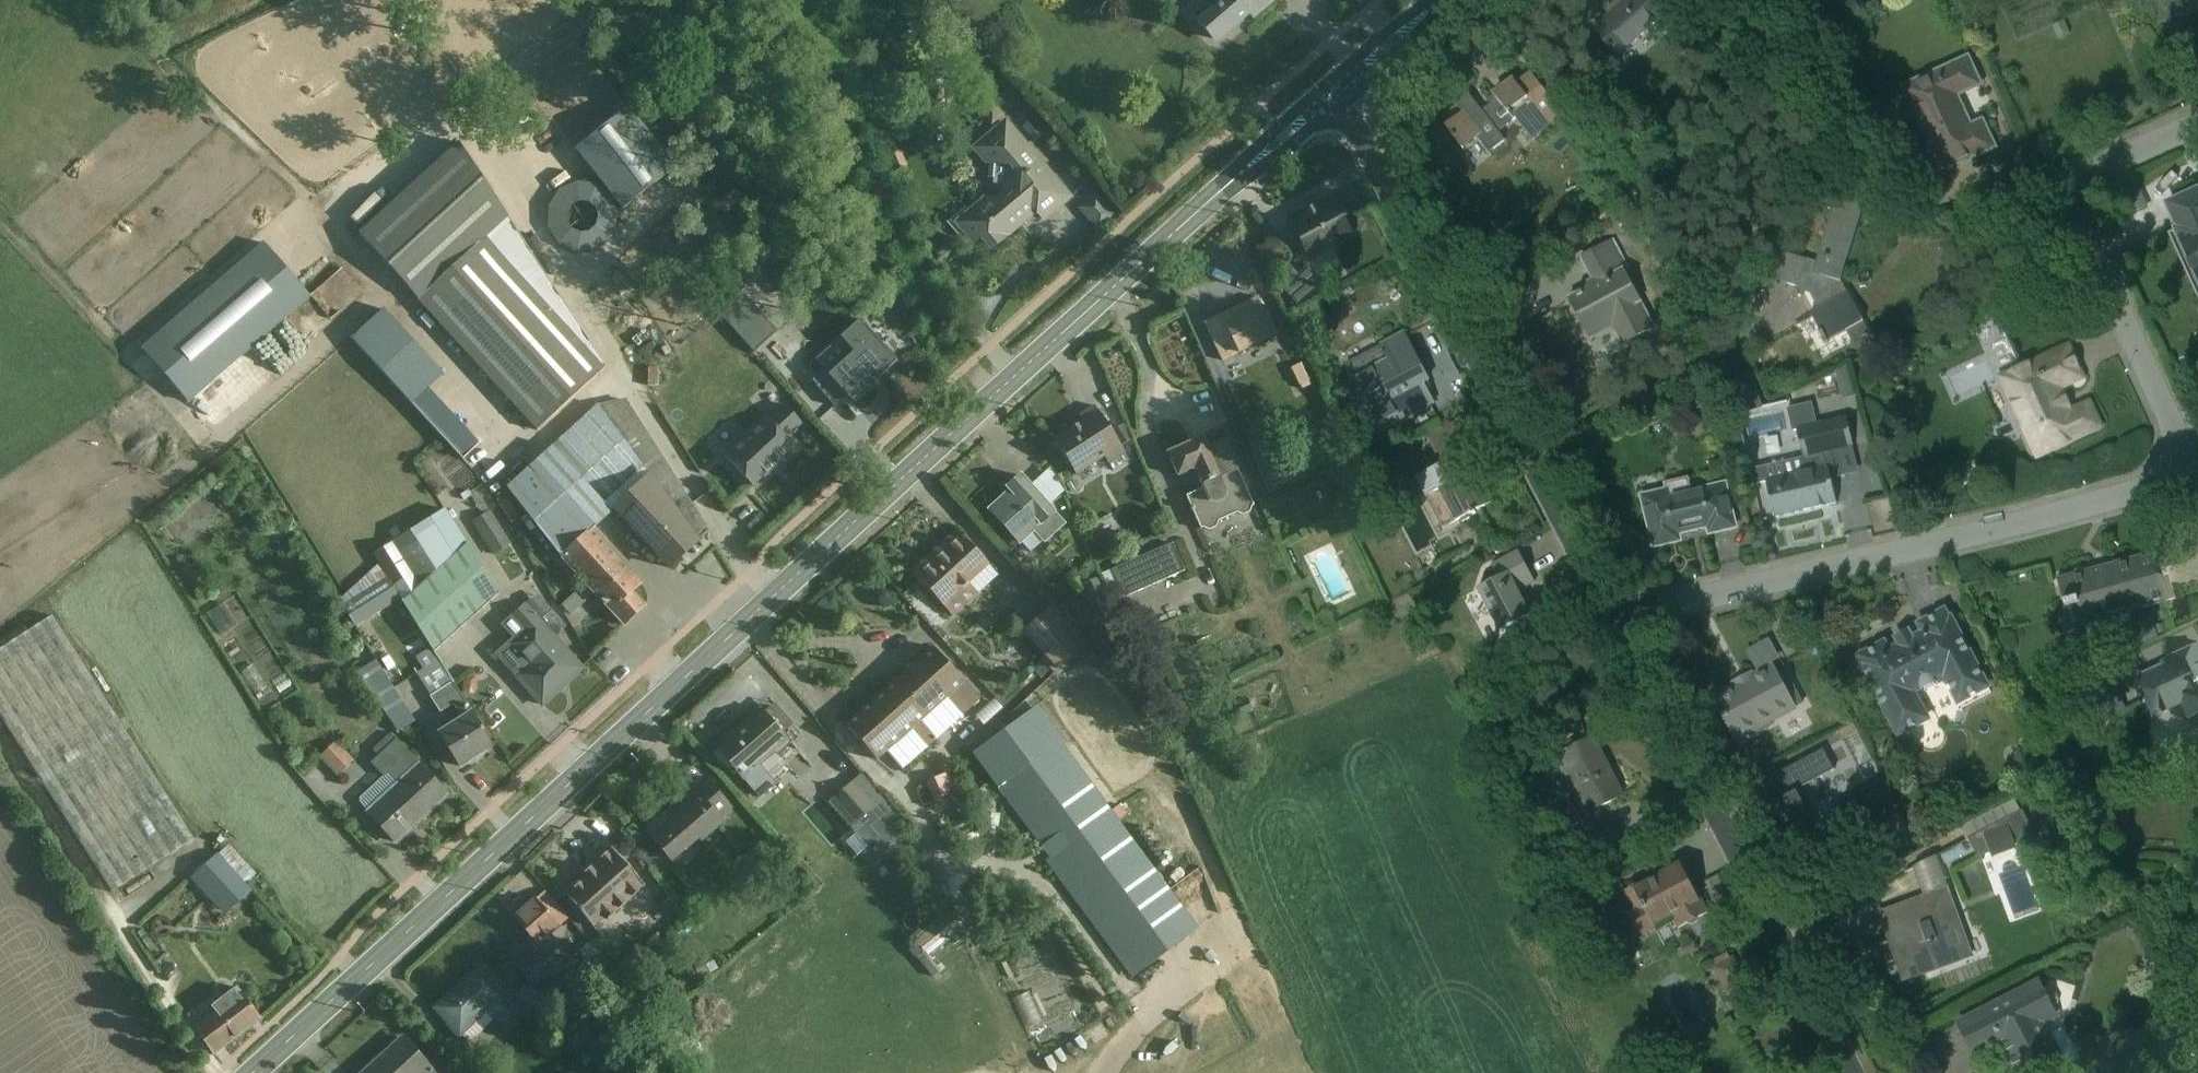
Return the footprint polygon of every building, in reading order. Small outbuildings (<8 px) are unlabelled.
[(1269,0),(1213,0),(1193,16),(1216,44),(1269,0)] [(1676,29),(1651,0),(1591,50),(1616,79),(1676,29)] [(1902,83),(1945,173),(1999,148),(1982,112),(1968,118),(1958,97),(1983,85),(1967,52),(1902,83)] [(1521,147),(1566,114),(1529,64),(1489,93),(1491,94),(1485,99),(1488,103),(1481,108),(1468,90),(1454,101),(1461,111),(1444,124),(1474,164),(1513,135),(1521,147)] [(1041,221),(1073,197),(1008,113),(966,145),(997,185),(952,220),(972,245),(982,238),(991,249),(1036,215),(1041,221)] [(459,143),(360,232),(538,431),(607,369),(459,143)] [(1844,277),(1868,195),(1837,186),(1813,268),(1844,277)] [(2162,204),(2197,278),(2197,187),(2162,204)] [(1339,197),(1288,220),(1307,260),(1358,236),(1339,197)] [(289,265),(308,247),(293,230),(273,248),(289,265)] [(1583,328),(1641,293),(1608,239),(1550,274),(1583,328)] [(1300,297),(1335,283),(1324,257),(1290,271),(1300,297)] [(1827,340),(1866,317),(1847,284),(1808,307),(1827,340)] [(1223,358),(1277,335),(1260,296),(1206,319),(1223,358)] [(371,343),(481,464),(500,447),(453,395),(466,383),(403,313),(371,343)] [(873,383),(895,363),(858,323),(841,339),(854,353),(816,388),(834,408),(846,397),(854,406),(875,386),(873,383)] [(1389,404),(1431,382),(1404,330),(1362,352),(1389,404)] [(2037,459),(2108,427),(2093,394),(2072,403),(2065,386),(2086,376),(2072,344),(2000,376),(2037,459)] [(786,402),(728,461),(763,494),(805,451),(798,445),(814,429),(786,402)] [(1080,484),(1127,457),(1099,408),(1053,434),(1080,484)] [(1198,529),(1254,506),(1226,438),(1207,446),(1202,434),(1166,449),(1178,477),(1195,470),(1202,488),(1185,495),(1198,529)] [(1349,468),(1336,443),(1290,466),(1303,491),(1349,468)] [(1784,550),(1846,536),(1826,450),(1763,465),(1784,550)] [(1440,526),(1473,509),(1447,460),(1415,477),(1440,526)] [(1041,542),(1065,521),(1020,470),(1003,485),(1007,489),(986,508),(1019,545),(1033,533),(1041,542)] [(1710,537),(1739,531),(1727,474),(1640,493),(1651,545),(1680,539),(1679,533),(1708,527),(1710,537)] [(655,479),(616,512),(674,578),(713,545),(655,479)] [(1876,509),(1897,506),(1895,494),(1874,497),(1876,509)] [(508,511),(490,521),(511,558),(528,548),(508,511)] [(496,617),(428,519),(393,543),(399,550),(390,556),(399,569),(353,600),(362,614),(399,588),(444,652),(496,617)] [(560,557),(624,625),(644,606),(631,592),(642,582),(592,528),(560,557)] [(952,616),(997,575),(957,530),(911,570),(952,616)] [(1201,534),(1115,570),(1124,591),(1210,555),(1201,534)] [(2075,623),(2175,593),(2160,542),(2060,572),(2075,623)] [(1502,631),(1535,613),(1510,566),(1477,584),(1502,631)] [(253,597),(224,612),(249,661),(278,646),(253,597)] [(1958,703),(1993,685),(1948,600),(1851,650),(1896,734),(1930,716),(1917,693),(1945,678),(1958,703)] [(543,705),(585,666),(525,601),(508,616),(521,631),(507,644),(527,666),(516,676),(543,705)] [(1072,648),(1038,614),(1017,634),(1051,668),(1072,648)] [(111,895),(196,840),(59,627),(0,665),(0,723),(111,895)] [(604,651),(612,660),(625,648),(618,640),(604,651)] [(2197,725),(2197,643),(2132,672),(2153,718),(2183,705),(2193,728),(2197,725)] [(962,713),(980,697),(933,646),(847,724),(879,759),(947,697),(962,713)] [(372,675),(388,696),(407,682),(391,660),(372,675)] [(1736,739),(1796,706),(1773,663),(1712,696),(1736,739)] [(272,665),(257,672),(272,707),(288,700),(272,665)] [(795,687),(786,694),(800,712),(809,705),(795,687)] [(1247,701),(1260,711),(1267,701),(1254,691),(1247,701)] [(712,747),(758,796),(775,780),(760,764),(788,738),(757,705),(712,747)] [(1041,709),(977,756),(1153,996),(1239,933),(1216,903),(1195,919),(1041,709)] [(457,767),(490,746),(468,711),(435,733),(457,767)] [(821,720),(813,727),(830,746),(838,738),(821,720)] [(1586,815),(1625,795),(1594,734),(1555,754),(1586,815)] [(394,845),(447,795),(395,740),(371,764),(381,775),(353,802),(394,845)] [(353,780),(371,765),(355,745),(336,760),(353,780)] [(1811,757),(1764,781),(1799,851),(1846,827),(1811,757)] [(913,828),(868,772),(838,796),(859,822),(839,838),(859,863),(888,839),(893,845),(913,828)] [(674,865),(723,822),(697,792),(647,835),(674,865)] [(828,796),(812,804),(819,819),(835,810),(828,796)] [(2047,904),(2029,822),(2000,828),(2020,915),(2038,912),(2036,906),(2047,904)] [(594,929),(643,886),(612,850),(562,893),(594,929)] [(222,858),(198,881),(231,914),(255,891),(222,858)] [(1709,915),(1681,860),(1634,885),(1649,914),(1632,923),(1639,937),(1656,928),(1662,939),(1709,915)] [(1903,983),(1976,958),(1951,885),(1878,910),(1903,983)] [(535,946),(557,927),(531,897),(509,917),(535,946)] [(939,954),(963,945),(958,930),(934,939),(939,954)] [(1734,958),(1715,968),(1734,1006),(1754,995),(1734,958)] [(506,1033),(529,1012),(480,960),(430,1007),(460,1039),(487,1013),(506,1033)] [(1690,1024),(1712,1017),(1697,967),(1674,974),(1690,1024)] [(2045,983),(1959,1024),(1976,1060),(2000,1049),(2011,1072),(2061,1072),(2062,1072),(2041,1028),(2061,1019),(2045,983)] [(206,1059),(259,1019),(237,990),(184,1031),(206,1059)] [(432,1069),(402,1035),(360,1072),(428,1072),(432,1069)]
